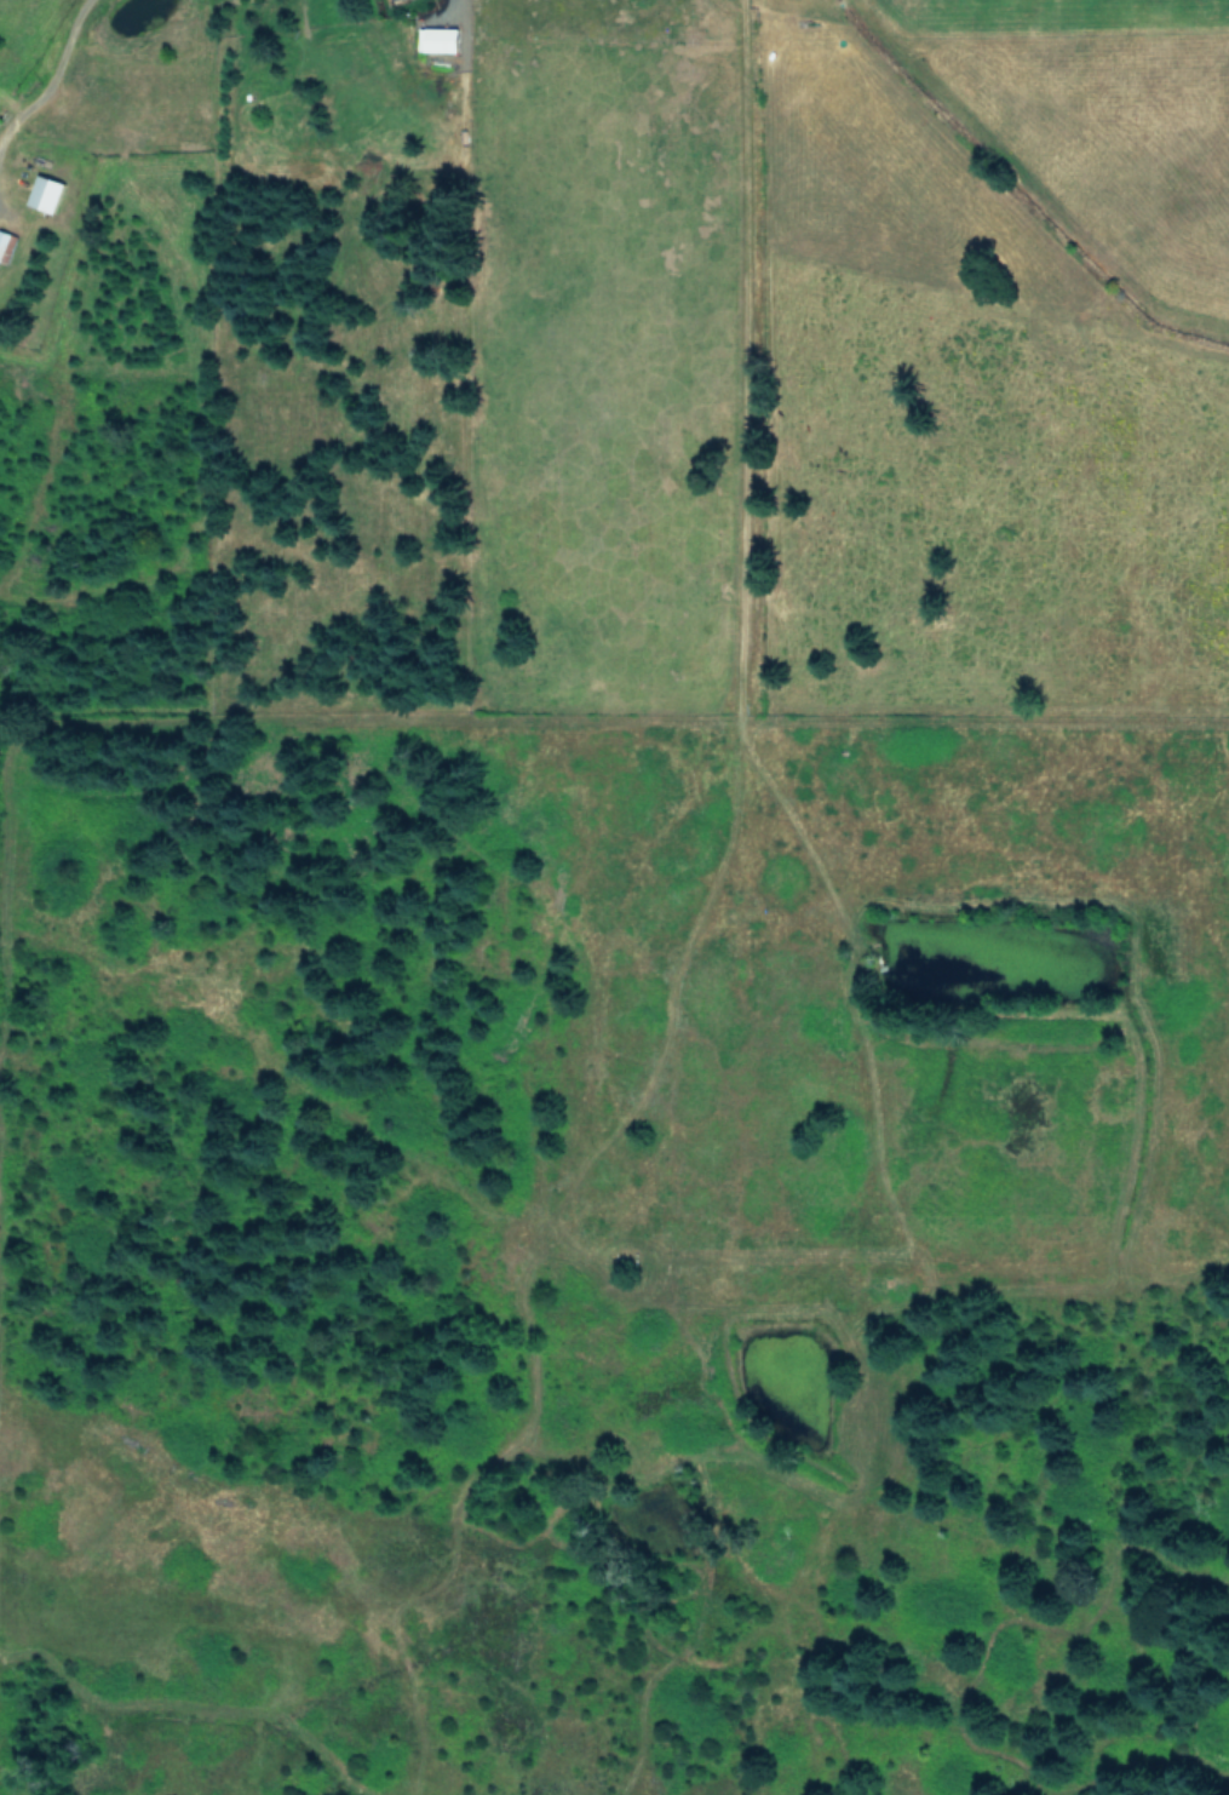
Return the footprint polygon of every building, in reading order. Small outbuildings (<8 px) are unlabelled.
[(456,28),(418,27),(417,51),(455,52),(456,28)] [(51,211),(59,181),(35,174),(27,204),(51,211)] [(15,234),(0,229),(0,260),(6,262),(15,234)]
